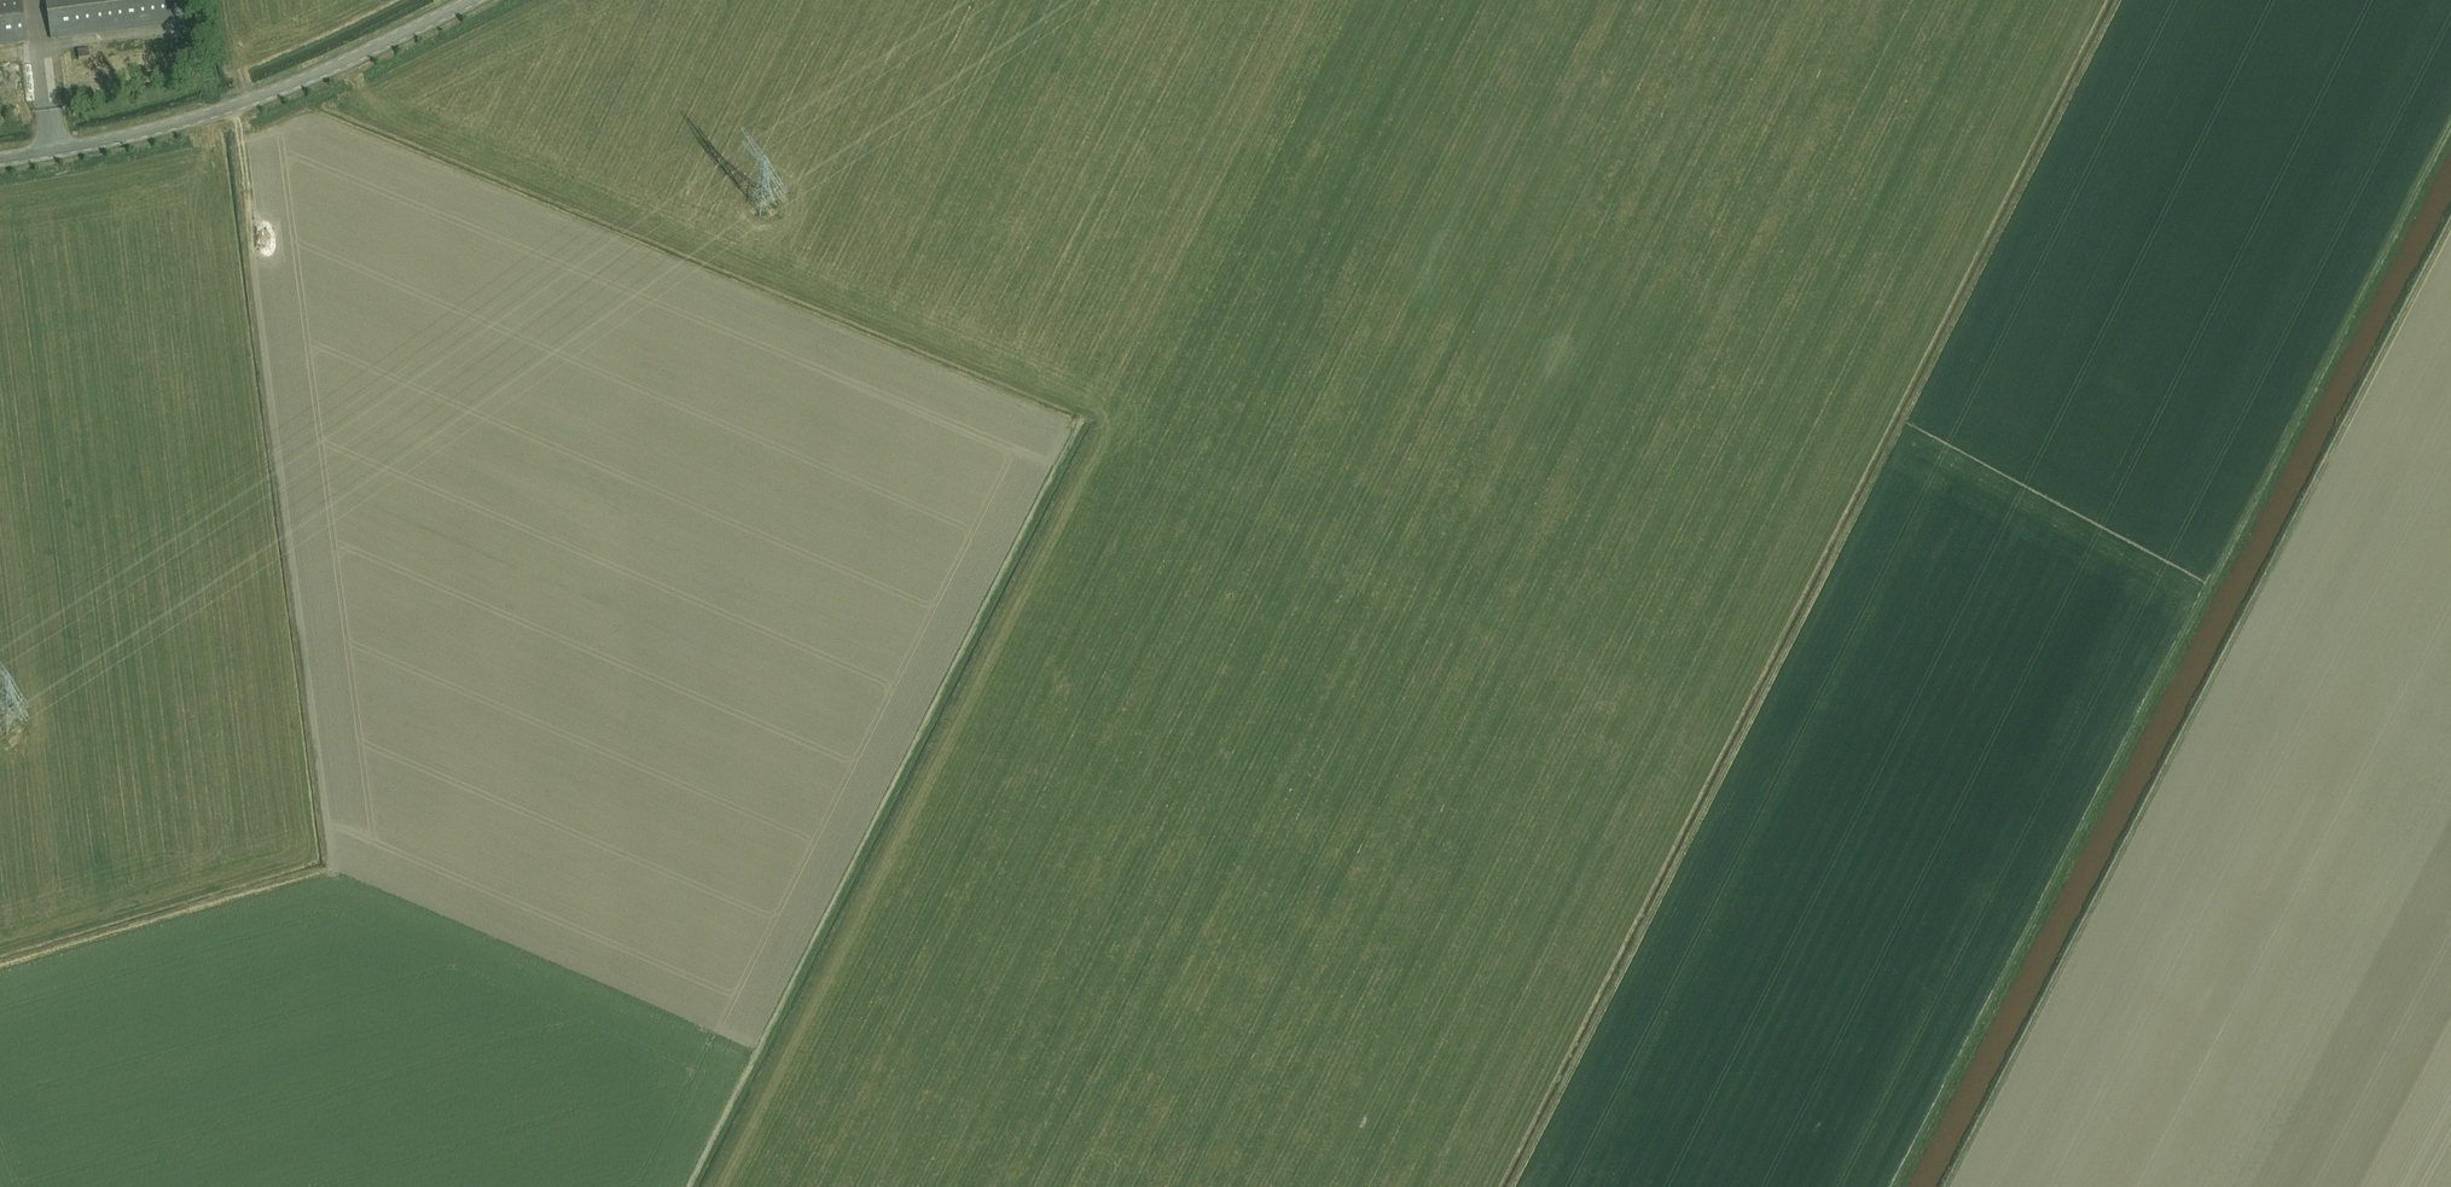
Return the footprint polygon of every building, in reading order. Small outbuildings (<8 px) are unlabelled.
[(29,42),(24,0),(0,0),(0,45),(29,42)] [(53,39),(184,22),(182,9),(189,8),(188,0),(48,0),(53,39)] [(80,51),(81,59),(92,58),(91,50),(80,51)]
